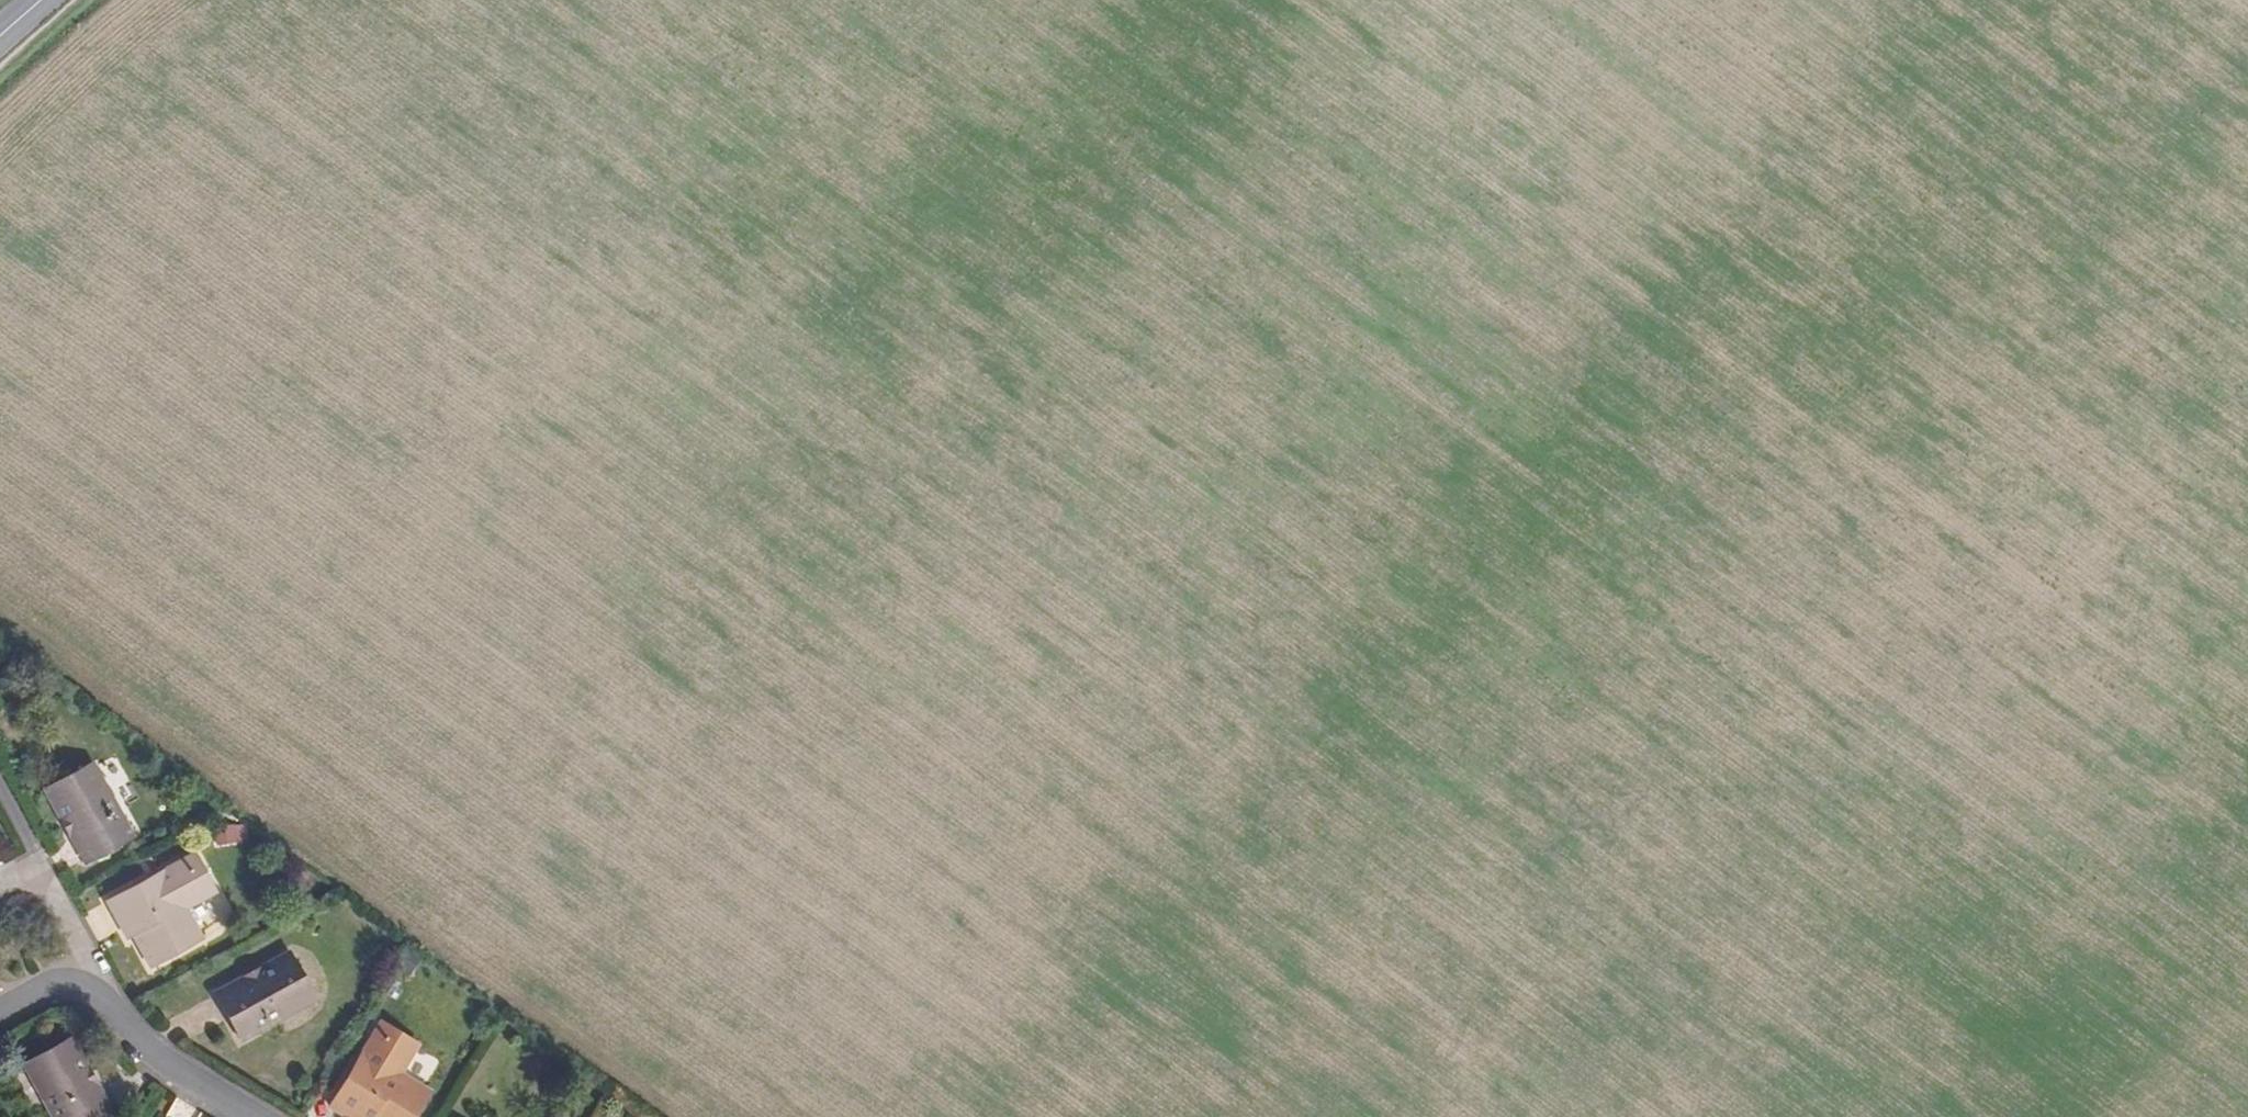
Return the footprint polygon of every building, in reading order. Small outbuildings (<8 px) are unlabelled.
[(134,844),(94,771),(48,795),(87,869),(134,844)] [(202,945),(187,916),(217,900),(196,860),(108,908),(129,946),(135,943),(150,972),(202,945)] [(315,1004),(291,959),(216,998),(240,1044),(315,1004)] [(405,1082),(422,1053),(386,1028),(333,1114),(338,1116),(421,1116),(432,1099),(405,1082)] [(73,1041),(25,1068),(52,1116),(113,1116),(114,1116),(73,1041)]
